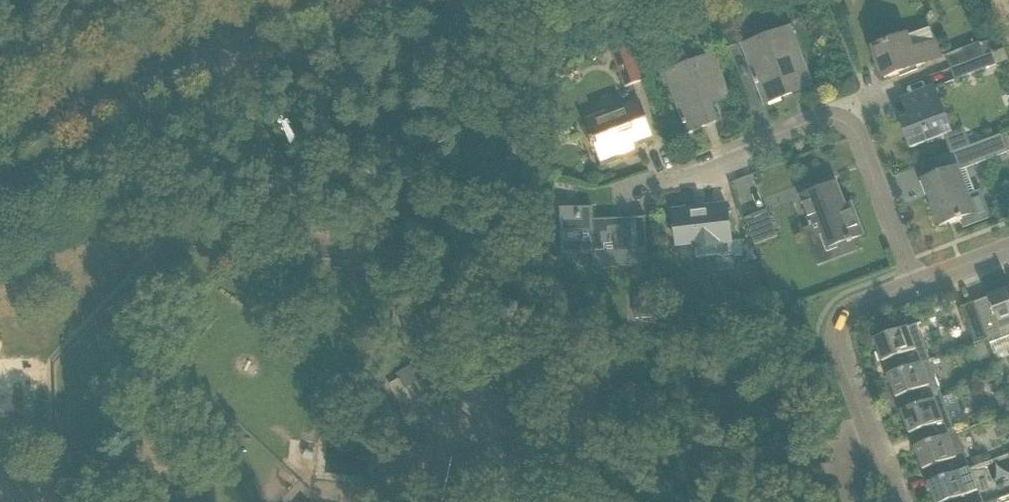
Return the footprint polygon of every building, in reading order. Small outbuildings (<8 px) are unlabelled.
[(967,9),(974,6),(972,0),(964,0),(967,9)] [(811,85),(798,52),(788,26),(741,44),(757,85),(758,84),(765,103),(811,85)] [(934,42),(912,51),(907,36),(873,48),(884,78),(940,57),(934,42)] [(987,41),(980,44),(984,56),(992,53),(987,41)] [(951,68),(984,56),(980,44),(979,42),(946,55),(951,68)] [(623,87),(643,79),(629,46),(610,53),(623,87)] [(729,97),(722,78),(712,52),(663,70),(684,125),(685,124),(688,132),(716,121),(708,100),(726,93),(728,97),(729,97)] [(955,80),(996,64),(992,53),(984,56),(951,68),(955,80)] [(910,148),(951,132),(934,87),(902,99),(907,112),(909,111),(912,118),(901,122),(910,148)] [(653,139),(646,120),(638,99),(583,120),(591,144),(594,143),(602,164),(623,156),(621,151),(653,139)] [(971,146),(960,150),(966,167),(1008,151),(1001,134),(971,146)] [(980,191),(966,197),(955,169),(923,181),(923,182),(928,180),(933,193),(928,195),(940,226),(957,219),(958,221),(961,220),(964,227),(990,217),(980,191)] [(730,183),(746,216),(768,206),(752,172),(730,183)] [(836,184),(801,197),(811,225),(819,222),(829,248),(851,239),(862,235),(851,204),(845,206),(836,184)] [(732,247),(730,225),(727,205),(726,205),(727,209),(693,213),(692,209),(673,211),(674,220),(672,221),(676,254),(717,249),(718,263),(733,261),(732,247)] [(605,219),(593,220),(593,207),(561,209),(563,256),(593,255),(593,268),(647,267),(645,218),(629,218),(630,224),(605,226),(605,219)] [(755,245),(777,236),(766,210),(744,219),(755,245)] [(742,247),(753,244),(750,232),(739,235),(742,247)] [(647,289),(634,289),(634,297),(647,297),(647,289)] [(1008,335),(1008,289),(988,297),(990,303),(977,308),(975,302),(974,302),(988,338),(986,339),(988,343),(1008,335)] [(974,343),(986,339),(988,338),(974,302),(961,307),(974,343)] [(888,376),(930,360),(917,324),(874,340),(888,376)] [(930,360),(888,376),(896,398),(902,396),(907,410),(944,396),(930,360)] [(406,388),(419,379),(411,366),(398,374),(406,388)] [(907,410),(901,412),(910,434),(915,432),(920,446),(957,432),(944,396),(907,410)] [(334,405),(332,413),(341,415),(342,406),(334,405)] [(934,482),(970,468),(957,432),(920,446),(915,448),(923,470),(929,468),(934,482)] [(983,454),(972,458),(975,465),(986,461),(983,454)] [(970,468),(934,482),(928,484),(935,501),(983,501),(970,468)]
